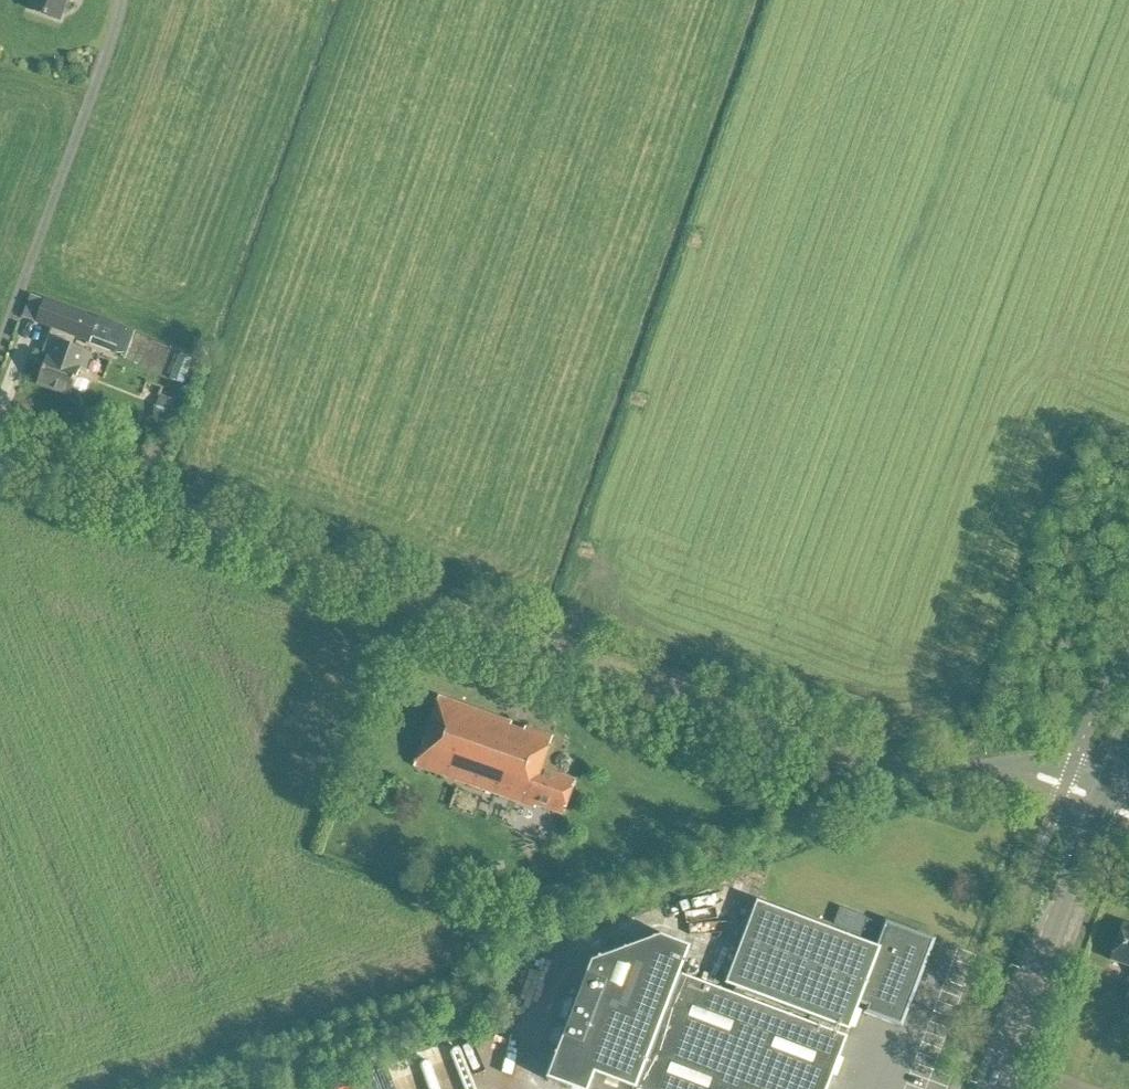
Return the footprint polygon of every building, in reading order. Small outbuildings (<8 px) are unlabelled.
[(29,9),(60,20),(68,0),(32,0),(29,9)] [(45,300),(36,323),(52,329),(43,356),(48,358),(39,384),(75,398),(91,356),(87,354),(91,344),(114,353),(123,330),(45,300)] [(193,361),(179,356),(170,381),(183,386),(193,361)] [(161,394),(153,417),(177,426),(186,403),(161,394)] [(563,816),(574,782),(543,771),(554,739),(438,698),(415,766),(536,809),(537,807),(563,816)] [(885,921),(875,946),(756,902),(725,986),(850,1032),(860,1005),(866,1008),(864,1014),(903,1029),(936,940),(885,921)] [(1123,924),(1110,961),(1128,967),(1128,926),(1123,924)] [(691,948),(662,937),(590,965),(546,1083),(563,1088),(591,1088),(595,1077),(626,1088),(828,1088),(847,1039),(681,975),(691,948)] [(390,1076),(350,1088),(394,1088),(390,1076)]
